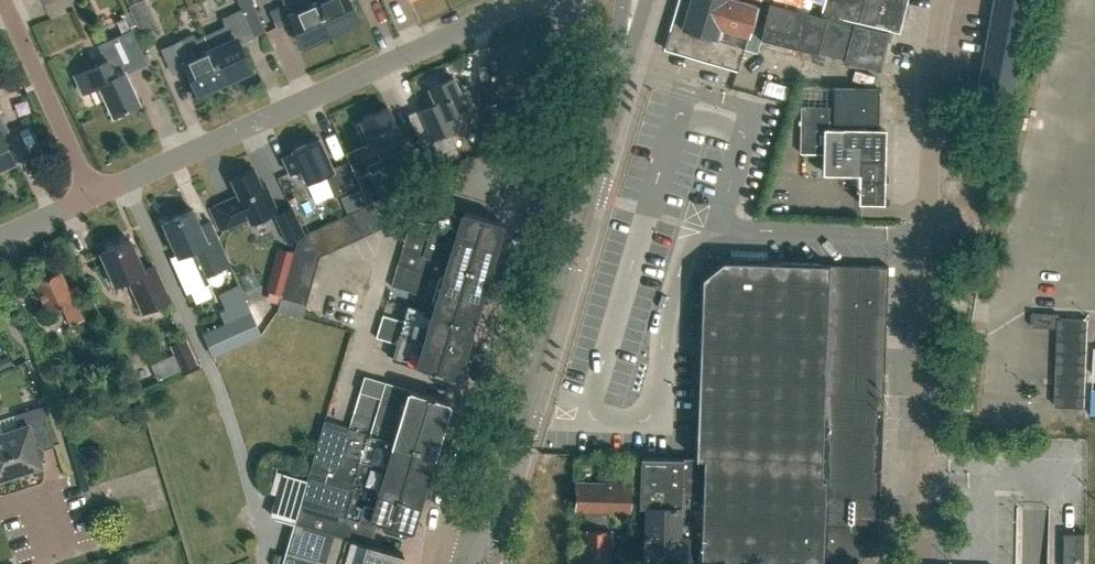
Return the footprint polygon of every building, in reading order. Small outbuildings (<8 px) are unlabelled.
[(157,28),(145,0),(141,0),(129,6),(142,35),(157,28)] [(223,80),(250,68),(239,43),(265,31),(250,0),(236,0),(240,9),(220,18),(224,27),(203,36),(223,80)] [(303,44),(330,32),(315,0),(281,0),(284,6),(270,12),(276,25),(291,18),(303,44)] [(330,32),(356,20),(347,0),(315,0),(330,32)] [(748,35),(754,14),(746,12),(748,2),(741,0),(690,0),(675,51),(737,70),(745,43),(748,35)] [(900,32),(907,0),(830,0),(827,15),(900,32)] [(1029,0),(994,0),(988,35),(978,89),(1012,95),(1029,0)] [(879,71),(889,33),(873,29),(770,2),(761,38),(845,59),(844,62),(879,71)] [(126,74),(148,64),(132,29),(97,45),(105,61),(74,75),(83,93),(100,85),(113,115),(139,103),(126,74)] [(223,80),(203,36),(195,39),(193,35),(180,40),(163,48),(173,71),(185,66),(197,92),(223,80)] [(463,100),(453,77),(428,88),(435,104),(421,110),(420,108),(407,114),(424,152),(437,146),(434,138),(449,131),(443,119),(473,105),(469,97),(463,100)] [(764,80),(761,93),(790,101),(794,89),(764,80)] [(878,124),(879,88),(834,88),(833,123),(878,124)] [(371,175),(367,165),(380,159),(376,150),(401,138),(387,107),(361,119),(371,142),(346,153),(362,190),(369,205),(391,195),(380,171),(371,175)] [(799,153),(827,154),(827,174),(859,174),(858,202),(884,203),(885,129),(829,128),(830,107),(801,107),(799,153)] [(13,160),(1,133),(6,130),(0,116),(0,166),(13,160)] [(355,186),(344,162),(333,167),(319,138),(292,150),(293,152),(283,157),(290,173),(300,168),(307,183),(325,174),(335,195),(355,186)] [(266,185),(262,186),(253,168),(230,178),(237,194),(209,207),(219,230),(248,217),(250,223),(278,211),(266,185)] [(362,190),(341,199),(347,214),(369,205),(362,190)] [(376,202),(364,208),(375,232),(387,226),(377,204),(376,202)] [(502,223),(438,204),(434,219),(413,213),(409,224),(494,249),(502,223)] [(363,237),(375,232),(364,208),(352,213),(363,237)] [(193,210),(163,223),(178,256),(170,259),(185,294),(210,283),(206,275),(229,264),(210,221),(200,225),(193,210)] [(352,242),(363,237),(352,213),(341,218),(352,242)] [(340,247),(352,242),(341,218),(330,223),(340,247)] [(329,252),(340,247),(330,223),(318,228),(329,252)] [(486,275),(494,249),(409,224),(402,250),(486,275)] [(298,238),(304,235),(301,228),(284,235),(288,243),(298,238)] [(298,238),(294,251),(319,258),(320,257),(329,252),(318,228),(304,235),(298,238)] [(142,269),(129,239),(101,252),(107,266),(103,270),(108,282),(114,282),(115,284),(128,279),(143,313),(169,301),(153,265),(142,269)] [(478,301),(486,275),(402,250),(390,287),(422,296),(425,285),(439,289),(478,301)] [(316,270),(319,258),(294,251),(291,263),(316,270)] [(695,459),(703,459),(702,496),(700,563),(858,563),(869,546),(878,531),(884,365),(887,267),(777,261),(722,260),(702,277),(699,341),(695,459)] [(313,282),(316,270),(291,263),(287,275),(313,282)] [(274,265),(266,291),(281,295),(289,269),(274,265)] [(69,288),(61,269),(35,281),(49,311),(62,305),(71,325),(92,315),(78,284),(69,288)] [(309,294),(313,282),(287,275),(284,287),(309,294)] [(306,306),(309,294),(284,287),(281,299),(306,306)] [(471,326),(478,301),(439,289),(431,314),(431,315),(471,326)] [(277,311),(277,312),(302,319),(302,318),(306,306),(281,299),(277,311)] [(431,315),(431,314),(407,307),(403,322),(382,316),(379,327),(463,352),(471,326),(431,315)] [(252,314),(251,311),(224,323),(235,347),(261,335),(252,314)] [(1056,406),(1085,407),(1088,319),(1059,318),(1059,314),(1033,313),(1032,327),(1059,328),(1056,406)] [(455,378),(463,352),(379,327),(375,338),(396,345),(392,359),(455,378)] [(169,377),(198,365),(186,338),(157,351),(169,377)] [(356,401),(441,427),(449,401),(364,376),(356,401)] [(433,453),(441,427),(356,401),(349,428),(348,428),(433,453)] [(16,414),(16,428),(3,433),(16,473),(41,465),(38,457),(39,457),(40,456),(41,455),(41,454),(42,453),(42,452),(42,450),(54,446),(41,406),(16,414)] [(349,428),(325,421),(324,421),(316,448),(425,479),(433,453),(348,428),(349,428)] [(16,473),(3,433),(0,434),(0,479),(16,473)] [(425,479),(316,448),(309,473),(418,505),(425,479)] [(688,535),(680,535),(682,459),(641,457),(639,507),(645,507),(644,563),(688,563),(688,535)] [(345,517),(370,524),(375,526),(377,522),(410,532),(418,505),(309,473),(300,503),(301,504),(345,517)] [(630,483),(577,482),(576,510),(586,511),(585,529),(582,529),(580,563),(609,563),(609,548),(613,546),(614,538),(611,535),(611,530),(608,530),(608,511),(630,512),(631,483),(630,483)] [(296,523),(365,543),(370,524),(345,517),(301,504),(296,523)] [(403,554),(365,543),(296,523),(294,522),(282,563),(400,563),(403,554)] [(1065,533),(1065,563),(1086,563),(1086,533),(1065,533)]
